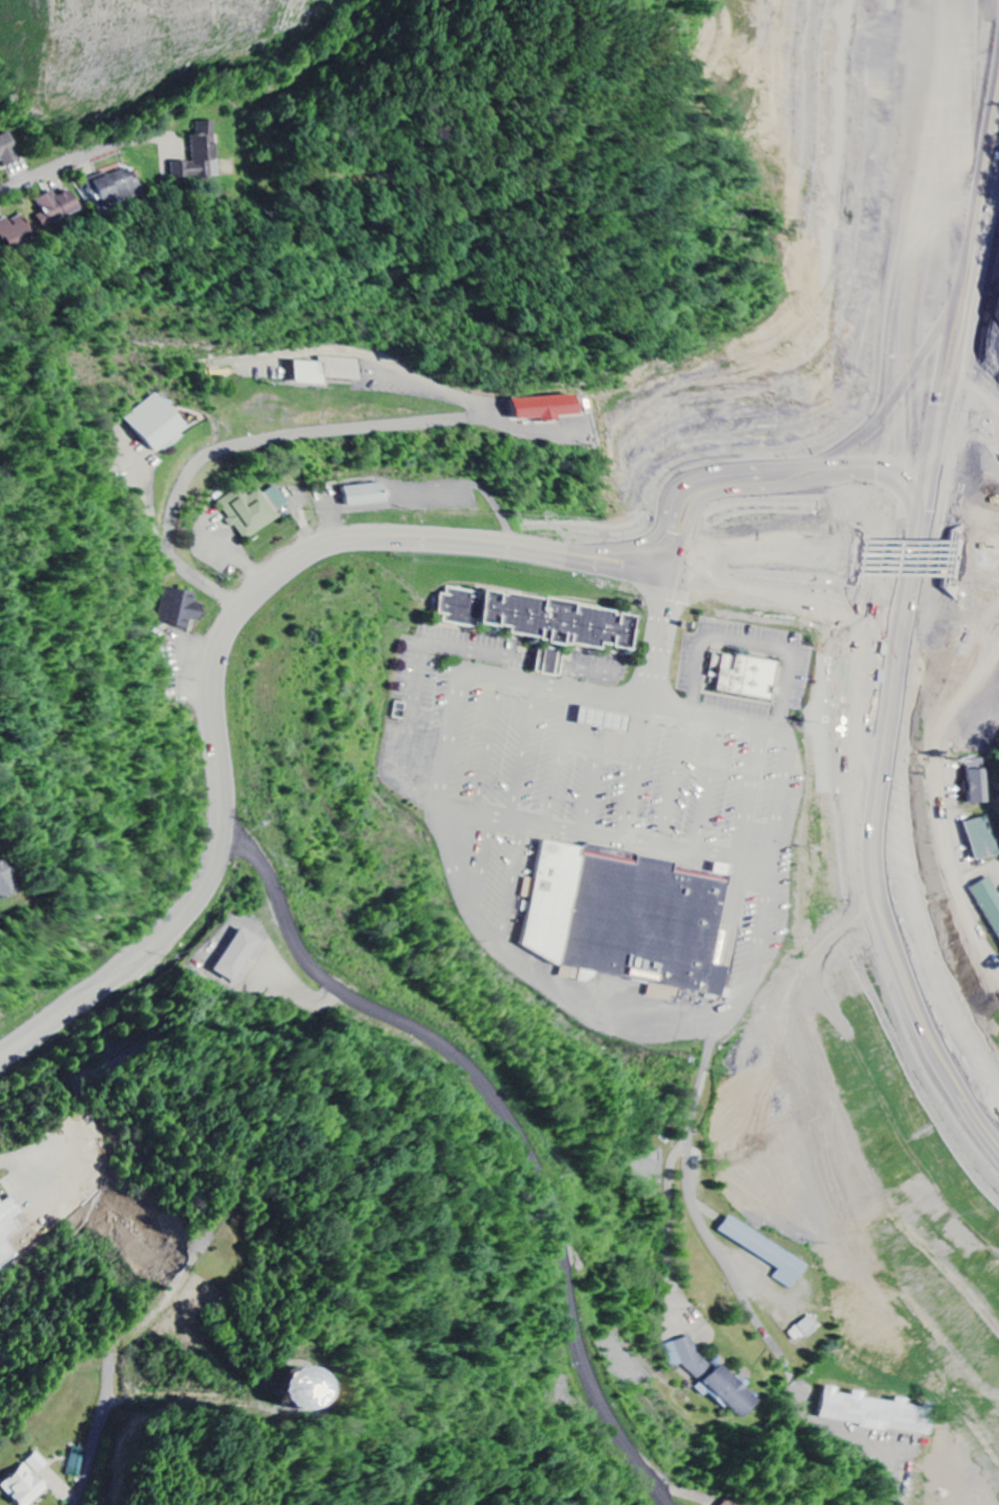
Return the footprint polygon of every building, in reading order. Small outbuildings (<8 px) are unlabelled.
[(216,123),(197,123),(197,136),(193,136),(193,163),(172,164),(172,180),(218,179),(216,123)] [(2,161),(4,168),(20,163),(11,134),(0,138),(0,162),(2,161)] [(141,194),(137,179),(132,179),(129,170),(95,180),(89,180),(85,181),(85,184),(92,205),(104,205),(134,194),(141,194)] [(35,216),(39,227),(78,212),(71,192),(55,198),(53,193),(35,200),(41,214),(35,216)] [(5,250),(31,239),(22,216),(9,222),(7,219),(0,222),(0,239),(5,250)] [(360,381),(361,360),(320,359),(320,364),(295,363),(294,386),(324,387),(324,380),(360,381)] [(127,417),(154,456),(188,432),(161,393),(127,417)] [(514,421),(582,419),(581,397),(513,399),(514,421)] [(387,485),(347,489),(349,508),(389,504),(387,485)] [(219,503),(242,542),(280,519),(275,512),(288,504),(278,486),(264,494),(261,490),(248,498),(243,488),(219,503)] [(439,618),(441,611),(435,610),(439,589),(445,590),(446,583),(483,589),(483,585),(501,588),(501,590),(504,591),(505,588),(543,595),(543,592),(575,598),(575,600),(613,607),(612,610),(616,611),(616,608),(635,612),(628,647),(609,644),(609,641),(598,639),(597,645),(568,639),(567,641),(561,640),(561,642),(557,641),(547,640),(544,639),(544,637),(536,636),(536,634),(506,628),(507,623),(497,621),(497,623),(475,619),(474,624),(439,618)] [(161,626),(190,630),(191,622),(202,623),(204,606),(195,605),(197,594),(166,590),(161,626)] [(547,640),(546,645),(539,644),(534,669),(559,673),(564,649),(556,647),(557,641),(547,640)] [(717,687),(719,675),(709,673),(713,651),(736,655),(736,652),(778,660),(773,683),(779,684),(777,692),(772,691),(771,697),(717,687)] [(577,721),(580,704),(631,713),(627,731),(577,721)] [(987,759),(968,760),(970,804),(989,803),(987,759)] [(973,859),(998,855),(998,852),(993,816),(966,821),(973,859)] [(523,942),(543,838),(581,845),(587,841),(634,850),(637,853),(674,861),(674,864),(712,871),(715,860),(731,863),(711,962),(729,966),(723,996),(559,964),(523,942)] [(2,899),(20,891),(6,861),(0,864),(0,895),(2,899)] [(998,936),(998,888),(993,877),(973,887),(998,936)] [(236,983),(261,940),(241,928),(216,971),(236,983)] [(809,1265),(729,1217),(720,1233),(781,1269),(775,1279),(794,1290),(809,1265)] [(805,1341),(820,1329),(810,1317),(795,1330),(805,1341)] [(664,1346),(672,1369),(685,1364),(702,1384),(697,1388),(705,1396),(712,1394),(721,1404),(726,1403),(741,1420),(760,1404),(749,1392),(746,1382),(740,1384),(723,1366),(713,1369),(698,1352),(692,1336),(664,1346)] [(296,1408),(335,1409),(336,1371),(297,1370),(296,1408)] [(821,1422),(928,1435),(932,1407),(864,1398),(865,1393),(852,1391),(852,1396),(837,1394),(838,1388),(825,1387),(821,1422)] [(38,1476),(49,1465),(38,1453),(2,1487),(19,1504),(33,1504),(51,1489),(38,1476)]
